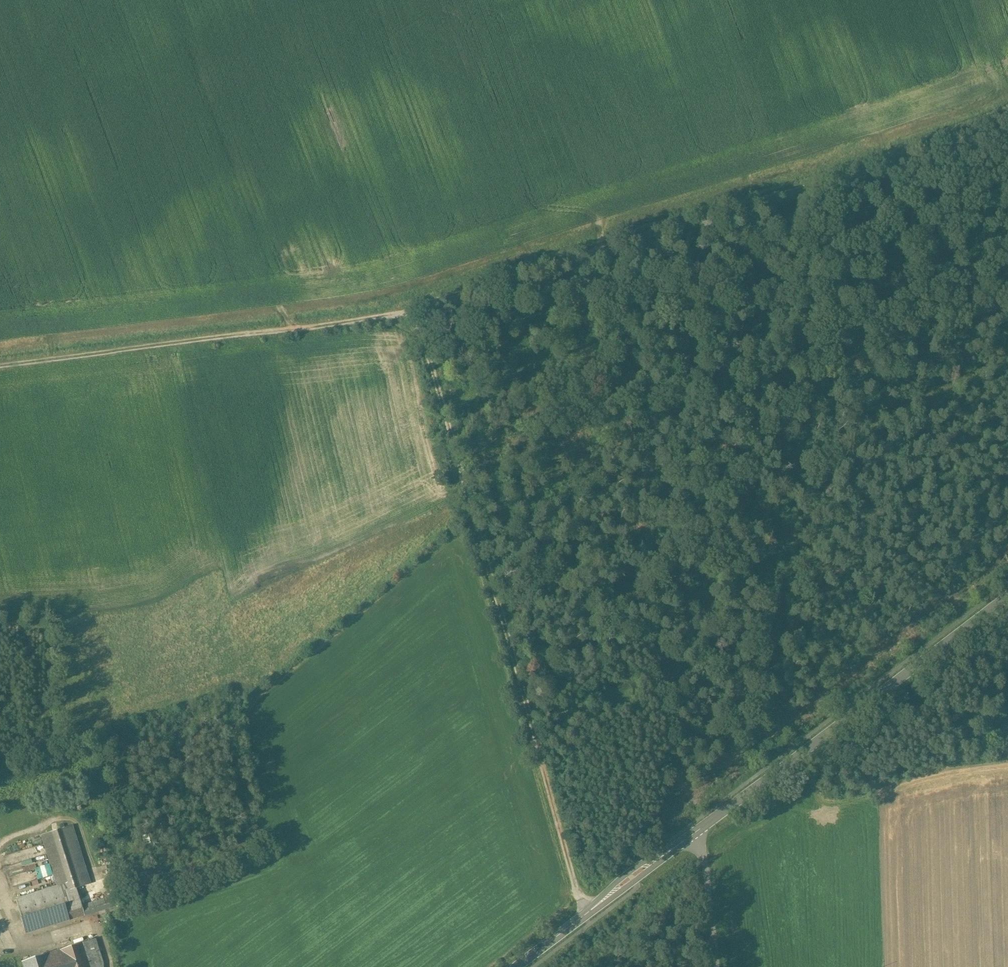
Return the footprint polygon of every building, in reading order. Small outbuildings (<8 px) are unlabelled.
[(82,885),(64,828),(41,836),(56,886),(57,886),(61,899),(67,920),(84,915),(79,900),(78,900),(74,888),(82,885)] [(21,874),(22,875),(13,876),(14,885),(24,884),(24,881),(37,879),(36,872),(21,874)] [(56,886),(15,899),(19,911),(61,899),(57,886),(56,886)] [(90,896),(79,900),(84,915),(118,905),(115,895),(92,902),(90,896)] [(61,899),(19,911),(26,933),(67,920),(61,899)] [(83,943),(90,966),(101,966),(100,964),(102,963),(95,939),(83,943)] [(22,962),(23,966),(90,966),(83,943),(22,962)]
